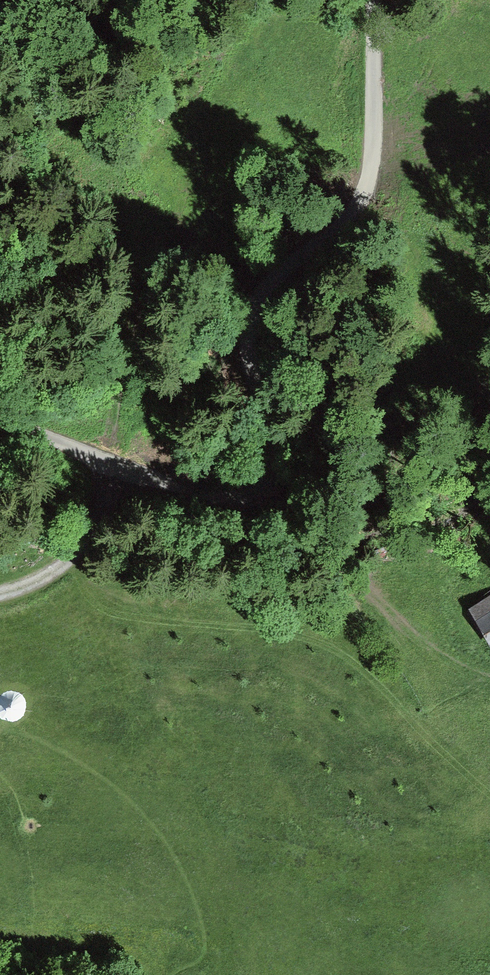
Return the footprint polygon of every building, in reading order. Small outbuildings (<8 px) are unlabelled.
[(489,652),(489,599),(469,610),(489,652)]
